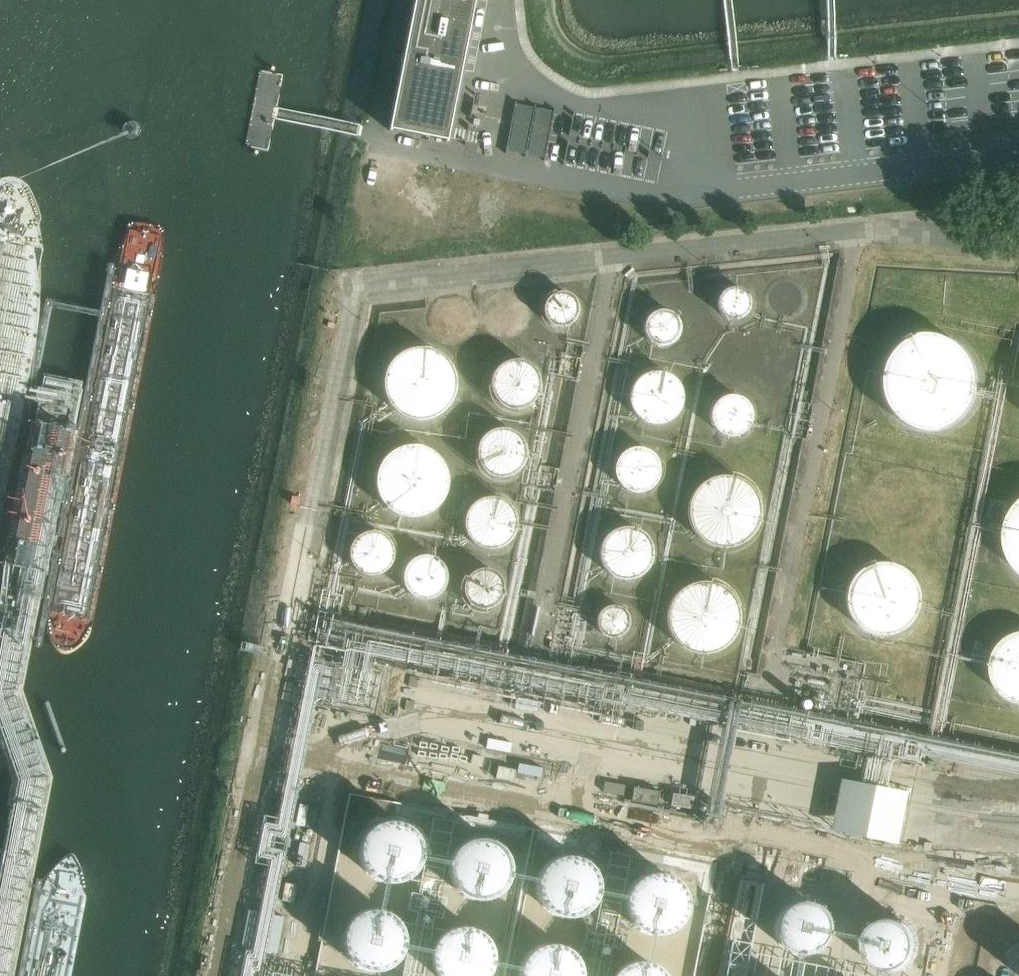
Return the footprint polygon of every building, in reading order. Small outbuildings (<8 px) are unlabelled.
[(389,132),(390,132),(391,130),(402,132),(445,141),(445,143),(447,143),(475,0),(415,0),(389,132)] [(519,103),(507,150),(545,159),(557,112),(519,103)] [(750,305),(749,299),(747,295),(743,291),(738,289),(732,289),(727,290),(723,293),(719,297),(718,303),(718,308),(720,313),(723,317),(728,320),(733,322),(738,321),(743,319),(747,315),(750,310),(750,305)] [(579,309),(577,303),(573,298),(568,294),(561,292),(554,293),(548,296),(544,301),(541,307),(541,313),(543,320),(546,325),(552,329),(558,330),(565,330),(571,327),(576,322),(578,316),(579,309)] [(506,295),(489,313),(507,329),(523,312),(506,295)] [(680,336),(681,330),(680,324),(677,319),(673,315),(667,312),(661,311),(655,312),(650,315),(646,319),(643,324),(642,330),(643,336),(646,341),(650,346),(655,348),(661,349),(667,348),(673,346),(677,341),(680,336)] [(883,372),(882,385),(884,398),(890,409),(898,419),(909,426),(922,430),(935,430),(947,427),(959,421),(968,411),(974,400),(977,387),(977,374),(973,362),(965,351),(956,343),(944,337),(931,335),(918,336),(906,341),(895,349),(888,360),(883,372)] [(383,377),(382,385),(383,392),(385,400),(389,407),(395,413),(401,417),(409,420),(416,421),(424,421),(432,419),(439,415),(445,410),(450,404),(453,397),(455,389),(455,381),(453,373),(450,366),(445,360),(439,355),(432,351),(425,349),(417,348),(409,349),(401,352),(395,357),(389,362),(385,369),(383,377)] [(490,374),(487,382),(487,391),(490,399),(495,406),(503,411),(512,413),(520,413),(529,409),(535,403),(539,395),(541,387),(540,378),(535,370),(529,364),(521,360),(512,360),(503,362),(496,367),(490,374)] [(632,386),(629,394),(629,402),(631,410),(636,417),(643,423),(651,426),(660,426),(668,423),(675,419),(680,412),(683,404),(683,396),(681,387),(676,380),(669,375),(661,372),(653,372),(645,374),(638,379),(632,386)] [(750,425),(751,419),(751,414),(749,409),(746,404),(742,400),(737,398),(732,397),(727,397),(721,399),(717,401),(713,406),(711,410),(709,416),(710,421),(711,426),(714,431),(718,435),(723,437),(729,438),(734,438),(739,436),(744,433),(748,429),(750,425)] [(477,441),(474,449),(474,458),(477,467),(482,474),(490,479),(499,481),(507,480),(516,477),(522,471),(526,463),(528,454),(527,445),(522,437),(516,431),(508,428),(499,427),(490,429),(483,434),(477,441)] [(376,474),(375,482),(375,489),(378,497),(382,504),(387,510),(394,514),(401,517),(409,518),(417,518),(425,516),(432,512),(438,507),(443,501),(446,494),(448,486),(448,478),(446,470),(443,463),(438,457),(432,452),(425,448),(417,446),(409,445),(402,447),(394,449),(388,454),(382,460),(378,466),(376,474)] [(656,484),(658,479),(659,473),(659,468),(657,462),(654,458),(650,454),(645,451),(640,449),(634,449),(629,450),(624,452),(620,456),(616,460),(614,465),(613,471),(613,476),(615,482),(618,486),(622,490),(627,493),(632,495),(638,495),(643,494),(648,492),(652,488),(656,484)] [(690,503),(689,513),(691,522),(694,530),(700,537),(707,543),(716,546),(725,547),(734,546),(743,542),(750,536),(756,529),(759,520),(760,511),(758,502),(755,494),(749,486),(742,481),(733,478),(724,477),(715,478),(706,482),(699,487),(694,495),(690,503)] [(465,511),(462,519),(462,528),(465,537),(471,544),(478,549),(487,551),(496,550),(504,546),(510,540),(515,533),(516,524),(515,515),(511,507),(504,501),(496,498),(487,497),(478,499),(471,504),(465,511)] [(1006,533),(1006,544),(1009,555),(1014,565),(1018,571),(1018,506),(1014,512),(1009,522),(1006,533)] [(603,541),(600,548),(599,556),(600,564),(604,571),(609,576),(616,580),(624,582),(632,581),(639,578),(645,573),(650,566),(652,559),(652,551),(649,543),(645,537),(638,532),(631,529),(623,529),(615,531),(608,535),(603,541)] [(394,550),(392,544),(389,539),(384,535),(379,533),(373,532),(367,532),(361,534),(356,537),(352,542),(350,547),(349,553),(349,559),(351,565),(354,570),(359,574),(364,576),(370,577),(376,577),(382,575),(387,571),(391,567),(393,562),(395,556),(394,550)] [(447,582),(447,576),(446,571),(443,566),(439,561),(435,558),(429,556),(423,556),(418,557),(412,559),(408,562),(404,567),(402,572),(401,578),(402,584),(404,589),(407,594),(412,598),(417,600),(422,602),(428,601),(434,600),(439,597),(443,593),(446,588),(447,582)] [(849,586),(846,598),(847,609),(852,620),(860,629),(871,634),(882,636),(894,634),(904,628),(912,619),(917,608),(918,597),(915,585),(908,575),(899,568),(887,565),(876,565),(865,569),(855,576),(849,586)] [(503,593),(502,587),(500,581),(496,577),(491,573),(485,571),(479,571),(473,573),(468,576),(464,581),(462,587),(462,593),(463,599),(466,604),(470,608),(476,611),(482,612),(488,611),(494,609),(498,604),(501,599),(503,593)] [(738,625),(739,618),(738,611),(736,605),(733,599),(729,594),(724,589),(718,586),(711,584),(705,583),(698,583),(691,585),(685,588),(680,592),(675,597),(672,603),(669,609),(668,616),(668,622),(669,629),(672,635),(676,641),(680,646),(686,650),(692,652),(699,654),(706,654),(712,653),(719,651),(724,647),(730,643),(734,637),(737,631),(738,625)] [(628,625),(628,619),(626,614),(622,610),(617,608),(611,607),(606,609),(601,612),(598,616),(597,622),(597,627),(599,632),(603,636),(608,638),(614,639),(619,638),(624,634),(627,630),(628,625)] [(993,666),(994,678),(999,689),(1007,697),(1018,703),(1018,635),(1011,638),(1002,645),(996,655),(993,666)] [(840,779),(830,830),(897,843),(907,792),(840,779)] [(604,783),(603,793),(623,797),(625,786),(604,783)] [(656,806),(659,793),(634,788),(631,801),(656,806)] [(699,796),(674,792),(671,805),(697,809),(699,796)] [(419,842),(414,834),(408,828),(401,824),(392,823),(384,824),(376,827),(369,832),(364,839),(361,847),(361,856),(363,864),(367,871),(373,877),(381,881),(389,883),(398,882),(406,879),(412,874),(417,867),(420,859),(421,850),(419,842)] [(507,859),(503,851),(497,845),(489,841),(481,840),(472,841),(464,844),(457,849),(452,856),(450,864),(449,873),(451,881),(455,888),(462,894),(469,898),(478,900),(486,899),(494,896),(501,891),(506,884),(509,876),(509,867),(507,859)] [(596,877),(592,869),(586,863),(578,859),(570,858),(561,859),(553,862),(546,867),(541,874),(539,882),(538,891),(540,899),(544,906),(551,912),(558,916),(567,918),(575,917),(583,914),(590,909),(595,902),(598,893),(598,885),(596,877)] [(684,893),(680,886),(674,880),(666,876),(657,874),(649,875),(641,878),(634,884),(629,890),(626,899),(626,907),(628,915),(632,923),(638,929),(646,933),(654,934),(663,934),(671,930),(678,925),(683,918),(686,910),(686,902),(684,893)] [(828,934),(828,927),(827,920),(824,914),(819,908),(813,904),(806,902),(799,902),(792,903),(786,906),(780,911),(777,917),(774,923),(774,930),(775,937),(778,944),(783,949),(789,953),(796,955),(803,956),(810,955),(816,951),(821,947),(825,941),(828,934)] [(402,930),(398,923),(392,917),(384,913),(375,911),(367,912),(359,915),(352,920),(347,927),(344,935),(344,944),(346,952),(350,960),(356,966),(364,970),(372,971),(381,970),(389,967),(396,962),(401,955),(404,947),(404,938),(402,930)] [(919,952),(920,945),(919,938),(915,932),(911,926),(905,922),(898,920),(891,920),(884,921),(878,924),(872,929),(868,935),(866,942),(865,949),(867,956),(870,962),(875,967),(881,971),(887,974),(894,974),(901,973),(908,970),(913,965),(917,959),(919,952)] [(486,939),(479,933),(472,929),(463,928),(455,929),(447,932),(440,937),(435,944),(432,952),(432,961),(434,969),(438,975),(485,975),(489,972),(491,964),(492,955),(490,947),(486,939)] [(574,957),(567,951),(560,947),(551,946),(543,946),(535,949),(528,955),(523,962),(520,970),(520,975),(580,975),(580,973),(578,964),(574,957)] [(662,974),(656,969),(648,965),(640,963),(632,964),(624,967),(617,972),(614,975),(663,975),(662,974)]
